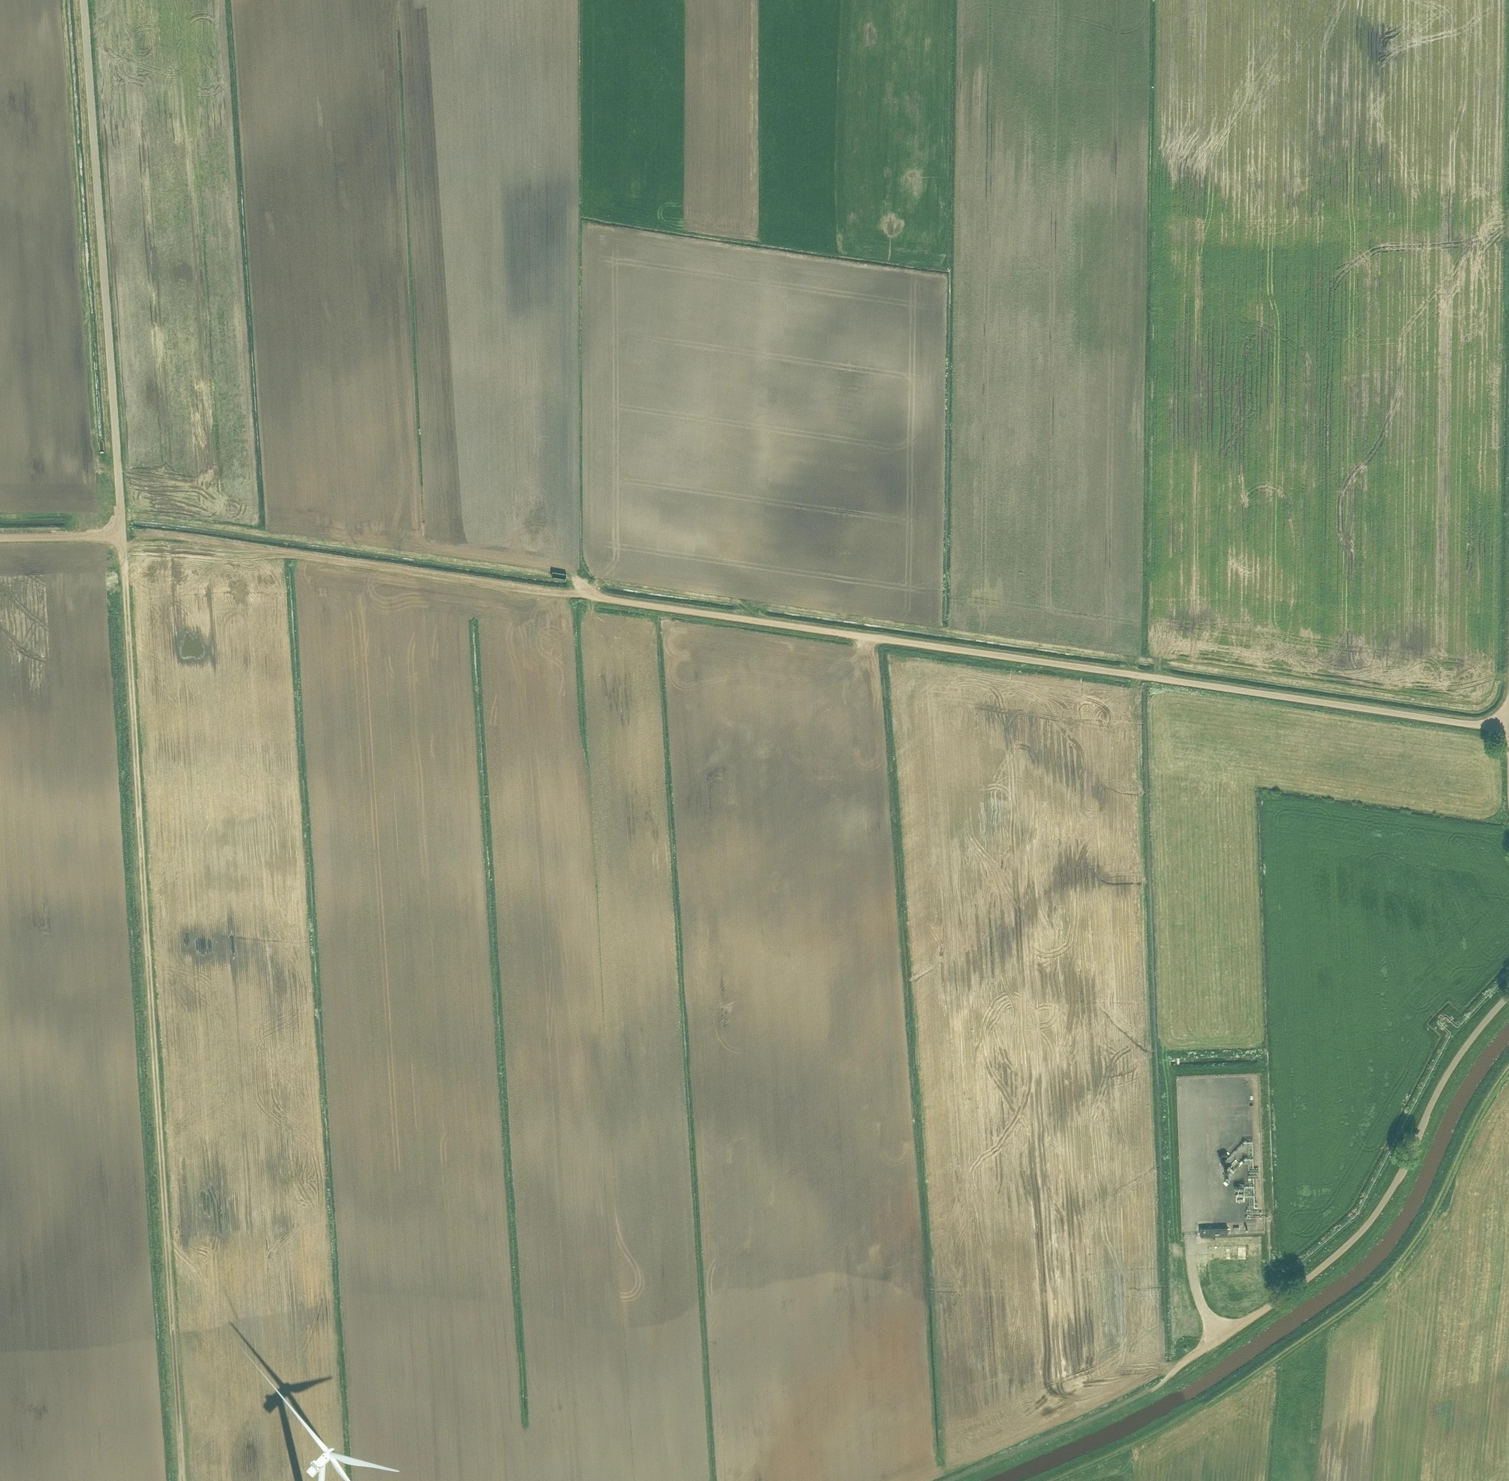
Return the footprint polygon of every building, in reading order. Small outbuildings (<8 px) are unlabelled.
[(1249,1218),(1249,1227),(1258,1227),(1258,1218),(1249,1218)] [(1200,1227),(1200,1234),(1204,1234),(1228,1233),(1228,1226),(1200,1227)]
